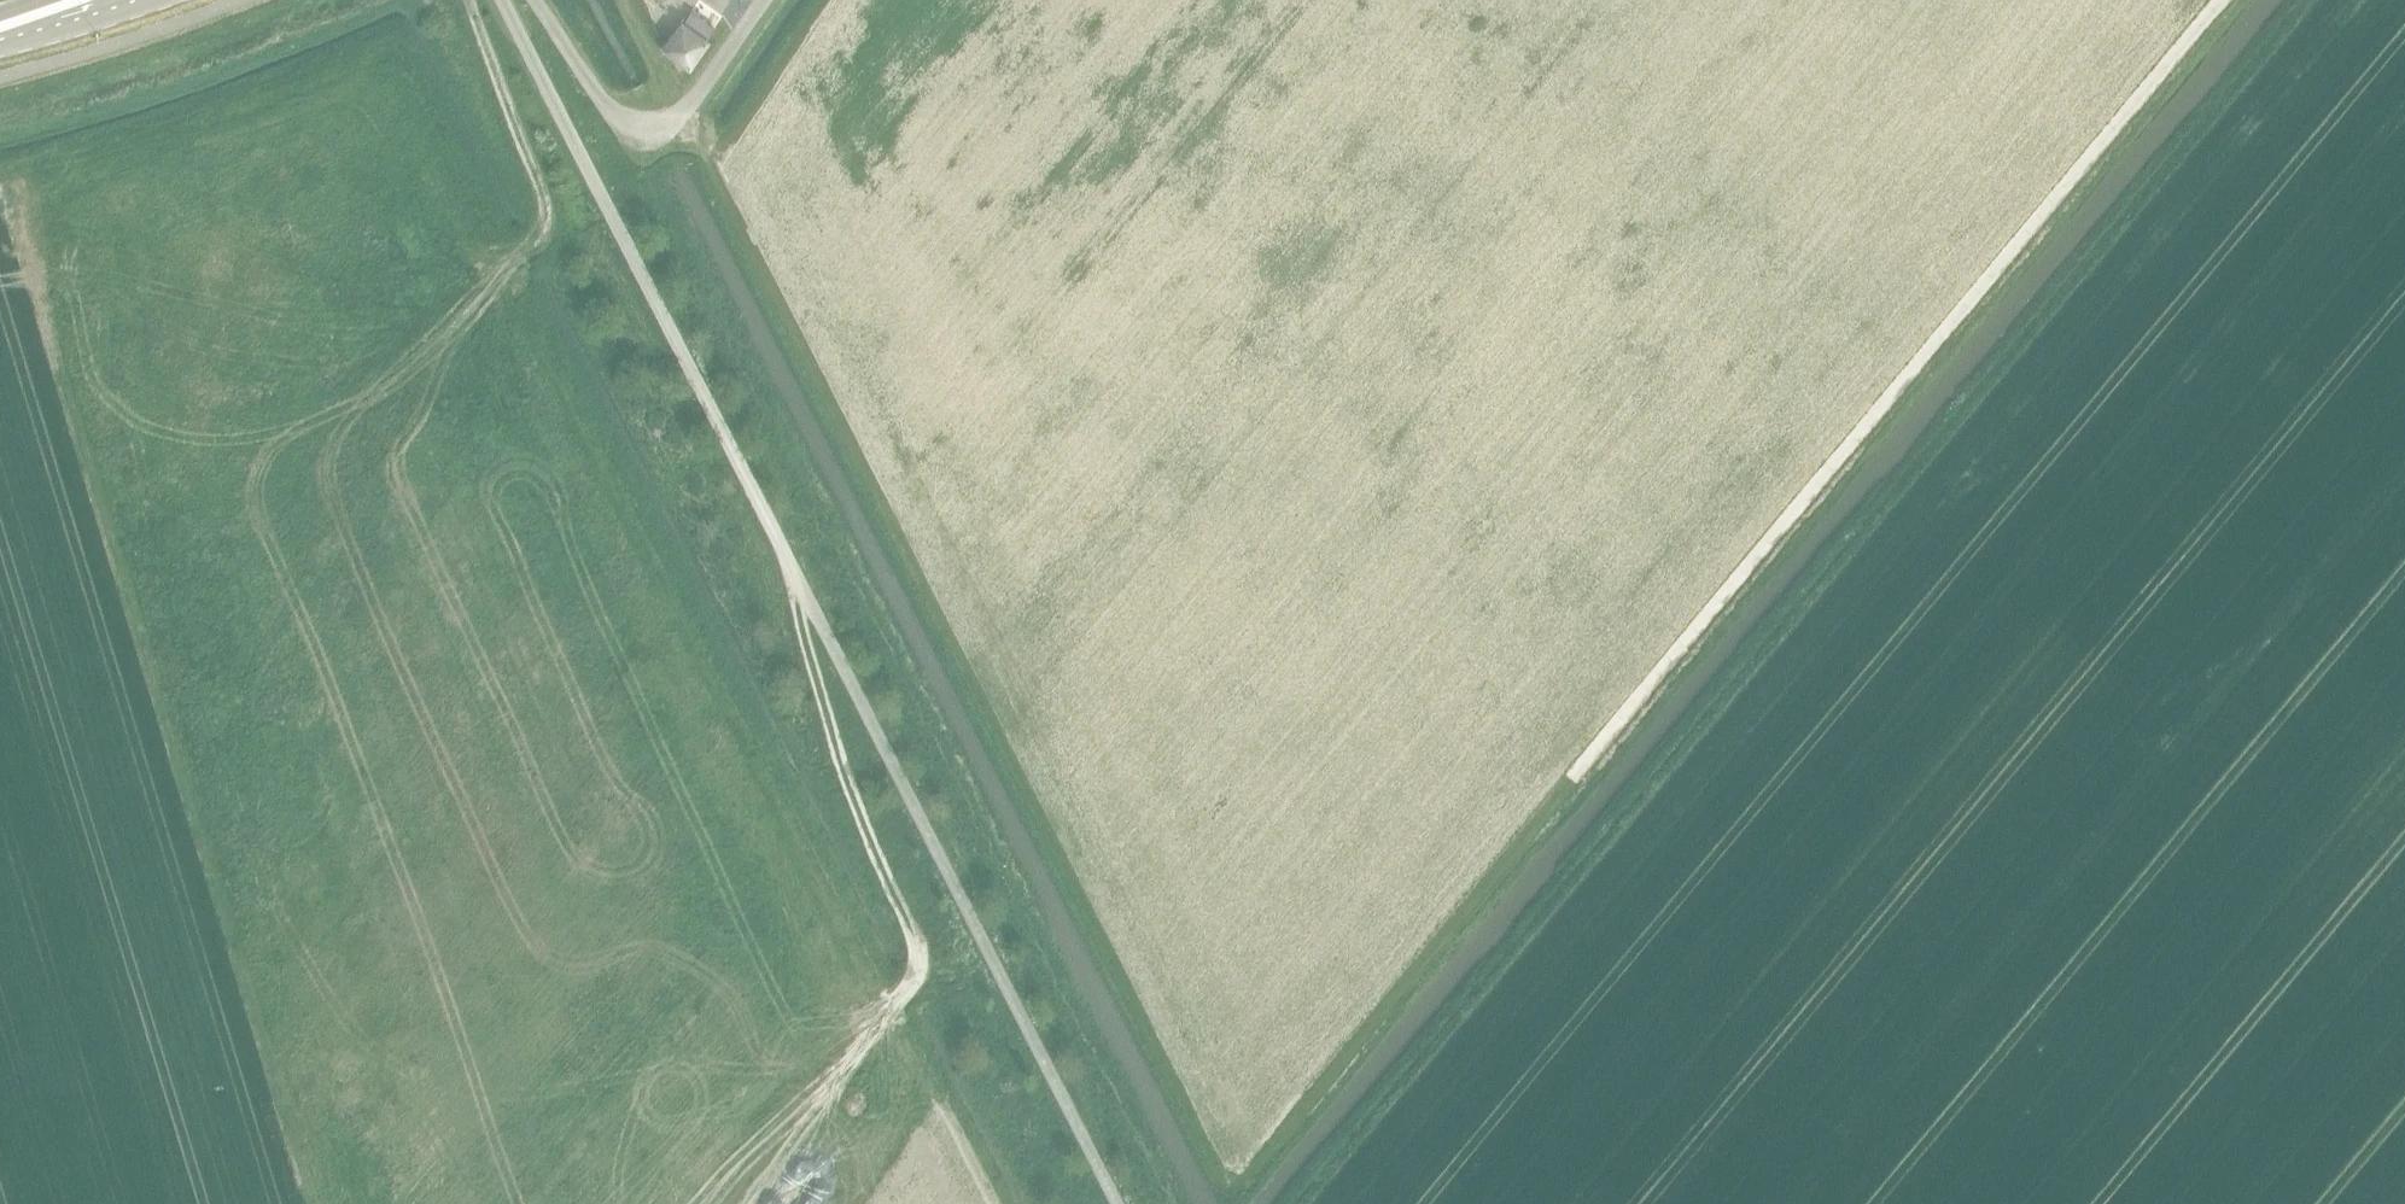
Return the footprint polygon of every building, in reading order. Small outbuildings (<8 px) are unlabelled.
[(708,8),(713,0),(695,0),(708,8)] [(749,1),(748,0),(719,0),(707,17),(726,31),(749,1)] [(690,11),(661,54),(689,74),(708,45),(703,42),(713,28),(713,27),(690,11)]
